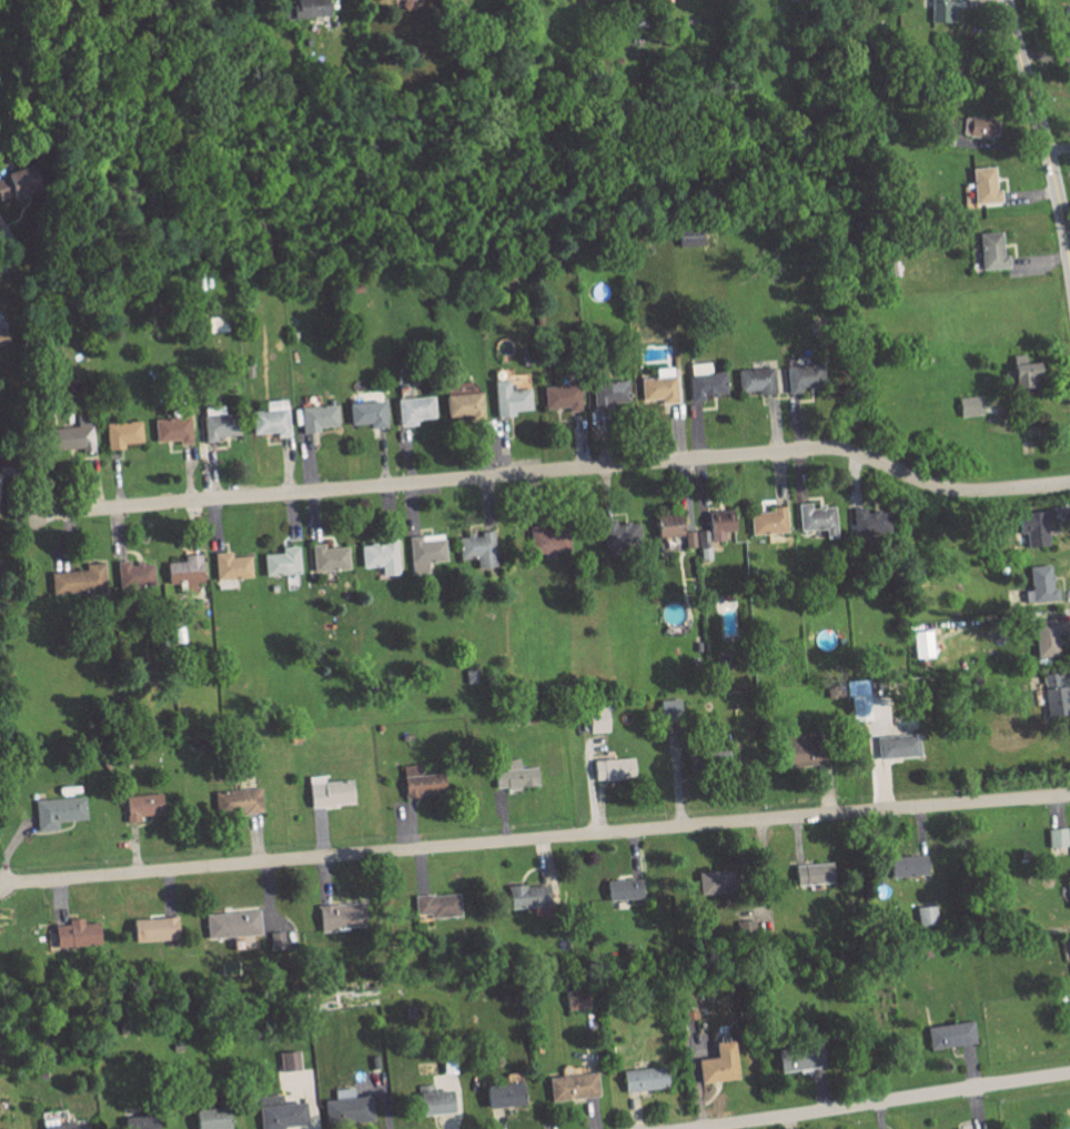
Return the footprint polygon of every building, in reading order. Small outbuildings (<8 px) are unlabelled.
[(292,3),(273,5),(275,22),(327,16),(325,0),(292,0),(292,3)] [(954,4),(945,4),(945,0),(931,0),(931,23),(954,22),(954,4)] [(961,117),(960,136),(993,138),(994,119),(961,117)] [(27,166),(0,176),(0,202),(36,188),(27,166)] [(994,189),(993,167),(970,168),(972,204),(1000,203),(999,189),(994,189)] [(676,230),(677,246),(700,246),(699,229),(676,230)] [(1000,233),(978,234),(979,270),(1007,269),(1006,255),(1001,255),(1000,233)] [(1007,364),(1010,387),(1038,384),(1035,361),(1007,364)] [(725,394),(724,371),(709,372),(709,362),(688,363),(689,400),(702,400),(702,395),(725,394)] [(786,392),(800,392),(799,387),(822,387),(821,363),(786,364),(786,392)] [(737,368),(737,390),(757,389),(757,394),(773,393),(773,367),(737,368)] [(676,402),(675,376),(639,376),(640,399),(659,398),(659,403),(676,402)] [(492,380),(493,416),(513,415),(513,410),(529,410),(528,388),(507,389),(507,379),(492,380)] [(627,401),(626,380),(590,381),(591,407),(609,407),(608,402),(627,401)] [(543,408),(559,407),(560,414),(580,412),(577,382),(541,386),(543,408)] [(347,423),(367,423),(367,428),(384,427),(383,392),(363,392),(364,402),(347,402),(347,423)] [(481,416),(480,392),(444,393),(444,416),(481,416)] [(982,414),(979,394),(956,397),(959,417),(982,414)] [(396,425),(414,425),(414,418),(433,417),(432,395),(395,397),(396,425)] [(249,411),(250,433),(274,432),(274,436),(287,435),(285,399),(263,400),(263,410),(249,411)] [(298,406),(299,433),(317,432),(317,426),(335,425),(334,404),(298,406)] [(223,413),(222,405),(200,406),(202,441),(214,441),(214,435),(237,435),(237,412),(223,413)] [(153,441),(177,440),(177,444),(189,444),(188,416),(152,418),(153,441)] [(121,443),(140,442),(139,421),(103,422),(105,449),(121,448),(121,443)] [(52,448),(72,448),(72,453),(92,452),(91,422),(51,423),(52,448)] [(833,504),(809,505),(809,502),(796,503),(797,530),(823,529),(824,535),(834,535),(833,504)] [(785,532),(784,505),(770,505),(770,511),(748,512),(749,533),(785,532)] [(887,532),(888,507),(852,506),(852,531),(887,532)] [(656,536),(672,536),(672,546),(707,546),(707,529),(694,529),(694,507),(655,507),(656,536)] [(731,510),(708,511),(708,541),(722,540),(722,531),(732,531),(731,510)] [(1016,511),(1017,532),(1024,532),(1025,545),(1049,544),(1047,510),(1016,511)] [(638,521),(614,522),(614,520),(601,521),(602,544),(639,542),(638,521)] [(565,550),(564,526),(528,527),(529,553),(542,552),(542,558),(554,558),(554,551),(565,550)] [(492,530),(479,530),(479,533),(457,533),(457,558),(475,558),(475,566),(492,566),(492,530)] [(426,561),(444,560),(443,533),(408,534),(409,573),(426,572),(426,561)] [(360,566),(379,565),(380,575),(396,574),(395,537),(381,538),(381,544),(359,544),(360,566)] [(311,570),(347,569),(346,546),(321,547),(321,543),(310,543),(311,570)] [(261,553),(262,574),(298,573),(297,545),(279,546),(279,552),(261,553)] [(123,587),(177,582),(178,594),(202,592),(198,551),(167,554),(167,558),(134,561),(133,552),(120,553),(123,587)] [(214,578),(250,577),(249,555),(230,556),(230,551),(213,552),(214,578)] [(84,570),(48,571),(49,593),(103,591),(102,562),(83,562),(84,570)] [(1062,600),(1061,578),(1050,579),(1049,563),(1023,565),(1025,602),(1062,600)] [(1032,619),(1034,656),(1057,655),(1056,631),(1059,631),(1059,618),(1032,619)] [(911,630),(912,657),(931,657),(930,630),(911,630)] [(1069,701),(1069,668),(1060,670),(1066,702),(1069,701)] [(1043,673),(1045,715),(1065,714),(1063,672),(1043,673)] [(867,679),(847,680),(848,720),(869,719),(867,679)] [(678,699),(659,699),(659,719),(678,719),(678,699)] [(586,732),(607,731),(606,707),(585,708),(586,732)] [(918,756),(918,734),(876,735),(876,757),(918,756)] [(820,739),(781,741),(783,765),(821,763),(820,739)] [(499,759),(500,769),(492,770),(493,788),(536,786),(535,766),(518,767),(518,758),(499,759)] [(632,779),(632,758),(592,759),(592,780),(632,779)] [(401,765),(402,795),(442,794),(442,773),(419,773),(418,765),(401,765)] [(350,780),(322,781),(321,775),(306,776),(308,806),(351,804),(350,780)] [(160,793),(124,794),(125,822),(137,822),(137,815),(161,814),(160,793)] [(85,818),(83,795),(33,800),(36,831),(56,829),(56,821),(85,818)] [(1066,827),(1047,828),(1048,847),(1067,846),(1066,827)] [(888,856),(889,877),(926,876),(925,855),(888,856)] [(793,864),(794,884),(832,883),(831,862),(793,864)] [(727,893),(727,870),(699,871),(699,894),(727,893)] [(640,898),(639,879),(604,879),(605,899),(640,898)] [(506,886),(507,908),(548,906),(547,885),(506,886)] [(413,895),(413,916),(457,915),(457,893),(413,895)] [(363,927),(362,903),(317,904),(317,928),(363,927)] [(916,925),(935,925),(935,906),(916,906),(916,925)] [(259,935),(258,910),(203,913),(204,937),(259,935)] [(130,918),(131,941),(175,939),(175,917),(130,918)] [(97,945),(97,922),(82,923),(81,918),(66,918),(66,924),(52,925),(53,946),(97,945)] [(566,1009),(588,1007),(586,988),(564,990),(566,1009)] [(708,1032),(696,1033),(694,1008),(683,1010),(687,1051),(710,1049),(708,1032)] [(924,1028),(928,1051),(975,1042),(971,1020),(924,1028)] [(699,1084),(737,1078),(732,1039),(712,1042),(714,1057),(695,1059),(699,1084)] [(777,1071),(822,1067),(820,1044),(775,1049),(777,1071)] [(277,1053),(279,1071),(299,1069),(296,1050),(277,1053)] [(666,1065),(621,1071),(623,1093),(668,1087),(666,1065)] [(597,1096),(595,1071),(547,1077),(549,1101),(597,1096)] [(486,1108),(522,1104),(520,1082),(483,1085),(486,1108)] [(321,1100),(324,1126),(372,1120),(368,1095),(354,1097),(352,1087),(333,1090),(334,1099),(321,1100)] [(416,1094),(419,1116),(452,1111),(449,1089),(416,1094)] [(304,1102),(282,1103),(282,1094),(258,1095),(259,1128),(305,1126),(304,1102)] [(227,1128),(226,1107),(192,1108),(193,1128),(205,1128),(227,1128)] [(56,1123),(55,1118),(41,1119),(42,1128),(87,1128),(87,1125),(73,1126),(72,1122),(56,1123)] [(133,1119),(133,1128),(155,1128),(155,1118),(133,1119)]
